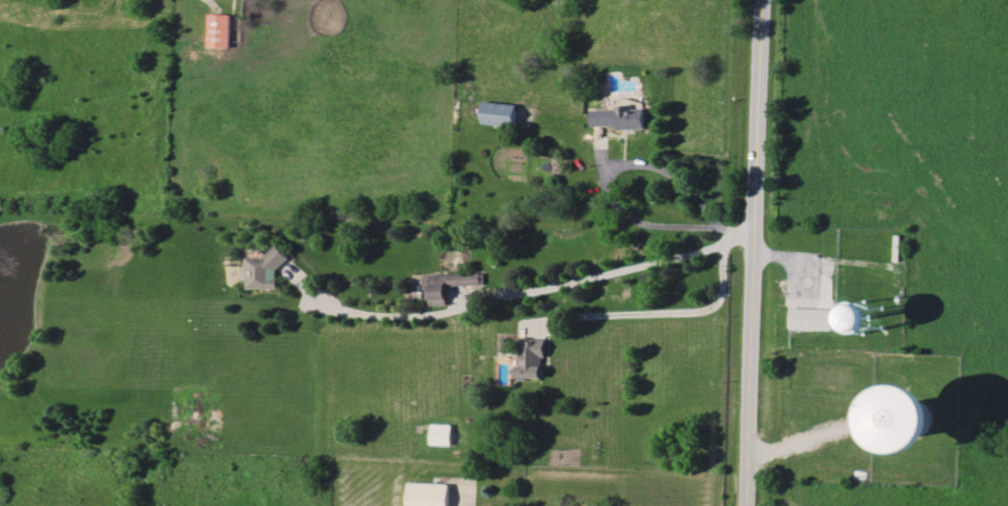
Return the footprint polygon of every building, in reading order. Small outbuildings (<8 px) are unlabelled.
[(231,47),(231,14),(210,14),(210,47),(231,47)] [(518,103),(484,102),(483,124),(517,126),(518,103)] [(646,129),(645,106),(593,107),(593,126),(618,126),(618,129),(646,129)] [(283,289),(284,247),(269,247),(269,259),(251,258),(250,288),(283,289)] [(431,305),(447,305),(447,286),(483,285),(483,273),(436,274),(436,284),(430,284),(431,305)] [(857,303),(856,331),(883,331),(883,303),(857,303)] [(791,328),(834,329),(834,308),(792,307),(791,328)] [(546,341),(521,341),(521,365),(517,365),(517,378),(542,379),(542,357),(546,357),(546,341)] [(944,386),(881,390),(885,450),(947,447),(944,386)] [(431,444),(451,445),(451,424),(432,424),(431,444)] [(409,482),(409,505),(448,505),(449,483),(409,482)]
